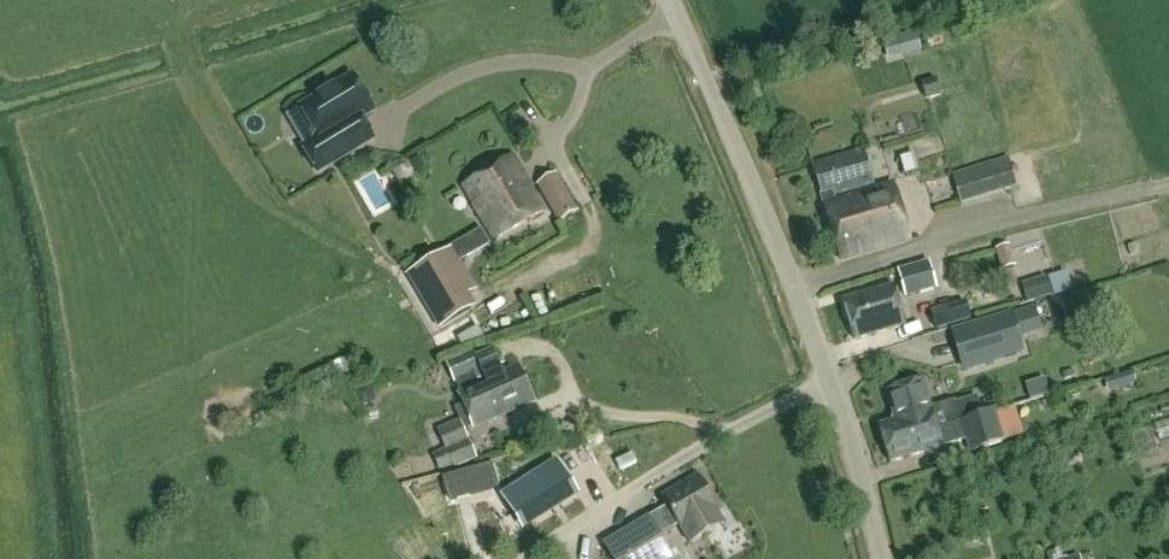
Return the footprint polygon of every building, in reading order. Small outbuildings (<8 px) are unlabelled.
[(888,60),(921,52),(916,32),(883,41),(888,60)] [(318,173),(371,140),(359,120),(372,111),(351,77),(300,108),(318,138),(303,148),(318,173)] [(925,101),(940,97),(935,79),(921,82),(925,101)] [(935,148),(960,141),(955,125),(930,132),(935,148)] [(893,185),(835,203),(833,197),(874,185),(864,151),(810,167),(823,206),(840,262),(910,241),(893,185)] [(462,187),(495,241),(544,211),(512,158),(513,158),(512,156),(462,187)] [(959,206),(990,197),(1018,189),(1009,158),(951,174),(959,206)] [(537,185),(558,221),(577,210),(556,174),(537,185)] [(1012,239),(1022,268),(1067,253),(1058,224),(1012,239)] [(471,255),(491,244),(483,229),(463,240),(471,255)] [(1016,267),(1010,245),(995,250),(1002,271),(1016,267)] [(405,275),(438,330),(476,308),(469,295),(478,290),(452,248),(405,275)] [(934,288),(928,264),(913,268),(896,273),(901,292),(916,288),(917,292),(934,288)] [(1097,283),(1094,268),(1065,274),(1068,289),(1097,283)] [(855,341),(906,325),(894,285),(842,301),(855,341)] [(935,331),(971,320),(966,301),(930,312),(935,331)] [(1021,352),(1009,314),(953,331),(965,370),(1021,352)] [(478,327),(458,339),(464,350),(484,338),(478,327)] [(454,468),(476,458),(464,430),(493,418),(494,419),(534,402),(518,366),(502,373),(493,351),(476,359),(473,353),(446,364),(454,382),(455,382),(460,392),(458,392),(464,405),(454,409),(460,421),(438,431),(446,450),(434,456),(440,470),(452,465),(454,468)] [(330,366),(300,380),(310,401),(340,386),(330,366)] [(1132,372),(1104,381),(1108,394),(1136,385),(1132,372)] [(879,426),(884,444),(962,422),(956,404),(956,402),(929,408),(921,382),(888,391),(896,416),(890,422),(879,426)] [(372,397),(369,388),(354,394),(359,408),(369,404),(372,397)] [(956,404),(962,422),(983,416),(978,398),(956,404)] [(962,422),(884,444),(890,463),(942,448),(942,447),(967,440),(970,452),(1001,443),(992,413),(983,416),(962,422)] [(511,490),(532,523),(577,494),(557,461),(511,490)] [(603,543),(612,558),(671,558),(670,557),(675,554),(663,534),(678,526),(684,536),(685,535),(689,544),(725,524),(699,479),(686,486),(684,483),(661,496),(667,507),(603,543)] [(990,521),(988,511),(976,513),(978,523),(990,521)] [(1094,533),(1098,551),(1112,548),(1108,530),(1094,533)]
